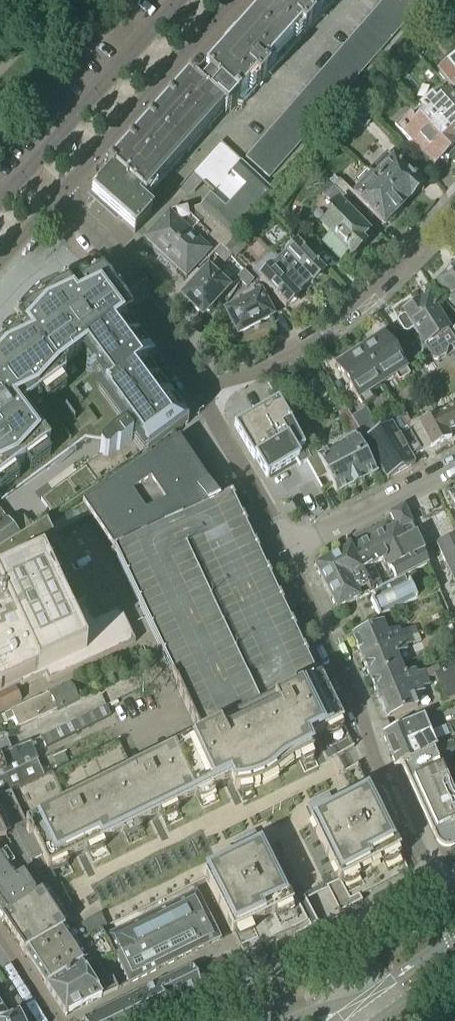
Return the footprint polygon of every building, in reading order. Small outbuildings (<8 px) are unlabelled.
[(235,107),(236,108),(237,107),(242,107),(258,90),(259,90),(268,79),(304,39),(314,28),(313,28),(338,0),(273,0),(268,6),(269,7),(253,27),(252,26),(250,28),(251,29),(234,47),(232,46),(222,58),(224,59),(208,77),(207,76),(206,78),(208,80),(207,81),(208,82),(207,82),(208,83),(235,107)] [(406,11),(393,0),(386,0),(382,5),(399,19),(400,17),(406,11)] [(413,2),(411,0),(393,0),(406,11),(407,9),(413,2)] [(435,11),(441,4),(436,0),(433,0),(428,6),(435,11)] [(414,1),(413,2),(407,9),(414,15),(420,8),(421,7),(414,1)] [(394,25),(399,19),(382,5),(374,14),(391,28),(394,25)] [(428,19),(431,15),(435,11),(428,6),(421,14),(428,19)] [(400,17),(407,22),(412,16),(414,15),(407,9),(406,11),(400,17)] [(387,33),(391,28),(374,14),(370,19),(367,22),(370,25),(374,29),(383,37),(387,33)] [(421,26),(428,19),(421,14),(415,21),(421,26)] [(405,24),(407,22),(400,17),(399,19),(394,25),(400,30),(405,24)] [(415,34),(421,26),(415,21),(408,29),(415,34)] [(380,41),(383,37),(374,29),(370,25),(367,22),(361,29),(358,33),(370,43),(374,47),(380,41)] [(397,33),(400,30),(394,25),(391,28),(387,33),(393,38),(397,33)] [(402,36),(408,42),(415,34),(408,29),(402,36)] [(358,33),(349,42),(366,56),(370,52),(373,49),(374,47),(370,43),(358,33)] [(380,41),(386,46),(389,42),(393,38),(387,33),(383,37),(380,41)] [(407,44),(417,54),(425,46),(415,35),(407,44)] [(402,49),(408,42),(402,36),(395,44),(402,49)] [(380,53),(386,46),(380,41),(374,47),(373,49),(379,54),(380,53)] [(349,42),(342,50),(359,64),(366,56),(349,42)] [(395,57),(402,49),(395,44),(389,51),(395,57)] [(370,52),(366,56),(370,60),(372,62),(379,54),(373,49),(370,52)] [(342,50),(335,58),(351,73),(352,72),(359,64),(342,50)] [(382,59),(389,64),(395,57),(389,51),(382,59)] [(366,56),(359,64),(365,70),(370,64),(372,62),(370,60),(366,56)] [(345,80),(351,73),(335,58),(327,67),(343,82),(345,80)] [(382,72),(389,64),(382,59),(375,66),(382,72)] [(437,77),(451,94),(453,93),(454,96),(454,63),(437,77)] [(365,70),(359,64),(352,72),(359,78),(365,70)] [(395,84),(403,76),(392,64),(384,73),(395,84)] [(376,79),(382,72),(375,66),(369,74),(376,79)] [(338,88),(343,82),(327,67),(320,75),(337,90),(338,88)] [(358,78),(359,78),(352,72),(351,73),(345,80),(352,86),(358,78)] [(362,82),(369,87),(376,79),(369,74),(362,82)] [(329,98),(331,96),(337,90),(320,75),(313,84),(329,98)] [(338,88),(345,93),(350,87),(352,86),(345,80),(343,82),(338,88)] [(362,95),(369,87),(362,82),(356,89),(362,95)] [(230,113),(235,107),(208,83),(200,91),(198,89),(197,91),(195,90),(177,110),(176,110),(175,111),(176,111),(157,132),(156,132),(155,133),(156,133),(137,154),(136,154),(135,155),(136,155),(103,192),(111,199),(104,206),(120,220),(135,204),(137,201),(141,204),(141,203),(143,201),(144,202),(227,110),(230,113)] [(324,104),(329,98),(313,84),(305,92),(322,107),(324,104)] [(343,95),(345,93),(338,88),(337,90),(331,96),(338,101),(343,95)] [(356,102),(362,95),(356,89),(349,97),(356,102)] [(454,147),(454,107),(439,90),(426,102),(429,104),(422,112),(454,147)] [(317,111),(322,107),(305,92),(298,101),(314,115),(317,111)] [(356,104),(369,115),(377,106),(365,95),(356,104)] [(336,104),(338,101),(331,96),(329,98),(324,104),(331,109),(336,104)] [(342,104),(349,110),(356,102),(349,97),(342,104)] [(298,101),(291,109),(307,123),(310,119),(314,115),(298,101)] [(317,111),(324,117),(328,112),(331,109),(324,104),(322,107),(317,111)] [(372,119),(369,115),(356,104),(335,128),(343,135),(357,120),(365,127),(372,119)] [(342,117),(349,110),(342,104),(336,112),(342,117)] [(291,109),(283,118),(299,132),(303,127),(307,123),(291,109)] [(418,109),(407,120),(404,117),(395,126),(434,166),(442,159),(449,160),(454,154),(454,147),(422,112),(418,109)] [(321,121),(324,117),(317,111),(314,115),(310,119),(317,125),(321,121)] [(336,125),(342,117),(336,112),(329,119),(336,125)] [(297,135),(299,132),(283,118),(276,126),(292,140),(297,135)] [(314,129),(317,125),(310,119),(307,123),(303,127),(310,133),(314,129)] [(323,127),(329,132),(336,125),(329,119),(323,127)] [(290,143),(292,140),(276,126),(268,134),(269,134),(285,148),(290,143)] [(297,135),(303,141),(306,138),(310,133),(303,127),(299,132),(297,135)] [(323,140),(329,132),(323,127),(316,134),(323,140)] [(283,151),(285,148),(269,134),(268,134),(261,143),(277,157),(283,151)] [(316,147),(323,140),(316,134),(309,142),(316,147)] [(299,146),(303,141),(297,135),(292,140),(290,143),(296,149),(299,146)] [(303,150),(309,155),(316,147),(309,142),(303,150)] [(276,159),(277,157),(261,143),(253,151),(269,166),(276,159)] [(292,154),(296,149),(290,143),(285,148),(283,151),(289,157),(292,154)] [(276,194),(264,183),(221,144),(178,191),(188,199),(202,184),(213,193),(200,208),(172,214),(141,248),(180,285),(205,258),(209,261),(222,248),(222,247),(226,250),(237,238),(276,194)] [(303,162),(309,155),(303,150),(296,157),(303,162)] [(246,161),(262,175),(269,166),(253,151),(245,161),(246,161)] [(276,159),(282,164),(284,163),(289,157),(283,151),(277,157),(276,159)] [(376,179),(403,205),(409,198),(411,200),(423,188),(394,160),(394,161),(388,155),(377,166),(383,172),(376,179)] [(296,170),(303,162),(296,157),(290,165),(296,170)] [(276,172),(282,164),(276,159),(269,166),(276,172)] [(283,172),(290,177),(296,170),(290,165),(283,172)] [(269,166),(262,175),(269,180),(276,172),(269,166)] [(355,197),(355,198),(370,212),(370,216),(374,220),(376,218),(383,225),(387,225),(393,219),(405,207),(403,205),(376,179),(375,177),(374,178),(368,171),(356,184),(362,190),(356,196),(355,197)] [(283,185),(290,177),(283,172),(276,180),(283,185)] [(276,193),(283,185),(276,180),(270,187),(276,193)] [(351,202),(355,198),(355,197),(356,196),(340,180),(334,186),(335,187),(346,198),(351,202)] [(341,203),(346,198),(335,187),(326,197),(336,208),(331,212),(334,216),(323,227),(332,237),(325,244),(341,261),(348,254),(350,256),(354,256),(374,237),(341,203)] [(245,230),(252,236),(259,229),(252,222),(245,230)] [(275,257),(304,289),(311,283),(312,285),(324,273),(298,245),(290,237),(270,256),(273,259),(275,257)] [(237,238),(226,250),(235,260),(247,247),(237,238)] [(222,248),(209,261),(215,255),(224,264),(231,257),(222,248)] [(304,289),(275,257),(273,259),(256,275),(260,280),(259,281),(286,309),(298,297),(297,296),(304,289)] [(447,275),(445,274),(439,280),(439,282),(436,285),(437,286),(438,286),(452,300),(446,306),(454,316),(454,267),(447,275)] [(202,317),(205,314),(209,314),(213,310),(213,306),(228,289),(208,270),(182,298),(202,317)] [(247,287),(254,280),(245,271),(238,278),(247,287)] [(106,281),(97,280),(92,284),(91,283),(81,290),(68,288),(62,292),(61,291),(42,305),(38,308),(19,322),(20,323),(14,327),(12,341),(2,348),(0,350),(0,498),(2,501),(23,486),(24,487),(86,442),(100,444),(127,424),(134,433),(132,435),(130,431),(101,453),(99,457),(100,458),(66,484),(78,501),(107,482),(159,449),(182,429),(188,425),(146,367),(154,361),(126,322),(127,322),(129,312),(119,299),(118,300),(115,295),(116,295),(106,281)] [(238,334),(272,316),(259,292),(238,302),(240,305),(227,312),(238,334)] [(428,300),(418,307),(418,306),(404,315),(405,316),(397,322),(405,335),(414,329),(425,347),(425,348),(433,360),(438,361),(447,356),(448,350),(451,348),(454,353),(454,334),(451,336),(428,300)] [(360,351),(382,385),(395,377),(399,383),(410,376),(383,336),(360,351)] [(369,394),(382,385),(360,351),(336,367),(363,408),(373,401),(369,394)] [(305,369),(305,374),(308,378),(317,377),(319,373),(318,368),(316,365),(307,366),(305,369)] [(423,418),(429,415),(432,413),(424,401),(415,406),(423,418)] [(305,463),(310,461),(307,456),(289,420),(278,402),(235,427),(254,460),(256,459),(267,478),(296,460),(300,466),(305,463)] [(411,424),(407,426),(412,436),(422,454),(432,449),(432,450),(452,439),(448,432),(454,429),(454,406),(420,424),(417,420),(411,424)] [(366,409),(351,418),(362,437),(377,428),(366,409)] [(363,439),(362,437),(351,418),(347,410),(338,415),(353,440),(318,459),(315,453),(307,456),(310,461),(319,479),(327,475),(337,495),(376,475),(362,450),(368,447),(364,440),(363,439)] [(366,439),(364,440),(368,447),(388,481),(415,466),(412,459),(422,454),(412,436),(407,426),(411,424),(406,415),(403,417),(366,439)] [(218,502),(209,488),(193,463),(179,442),(83,506),(98,528),(114,552),(114,553),(115,555),(116,554),(200,737),(202,739),(201,739),(202,742),(250,717),(262,711),(320,682),(322,681),(321,680),(319,681),(232,496),(218,502)] [(396,528),(353,549),(375,593),(405,578),(429,566),(423,554),(425,553),(404,508),(390,515),(396,528)] [(20,538),(12,527),(11,526),(11,527),(0,511),(0,551),(20,538)] [(22,538),(32,531),(23,518),(11,526),(12,527),(20,538),(22,538)] [(21,688),(22,691),(24,690),(47,679),(50,686),(136,644),(121,612),(94,624),(47,525),(23,539),(22,538),(20,538),(0,551),(0,699),(21,688)] [(437,547),(454,585),(454,539),(437,547)] [(370,596),(375,593),(353,549),(314,569),(337,612),(369,597),(372,602),(370,596)] [(372,602),(379,618),(415,600),(405,578),(375,593),(370,596),(372,602)] [(352,638),(360,657),(370,653),(410,637),(418,634),(415,627),(400,634),(398,630),(388,634),(384,623),(352,638)] [(454,633),(443,638),(446,646),(454,642),(454,634),(454,633)] [(360,657),(369,678),(370,677),(401,665),(397,655),(407,651),(406,647),(413,644),(421,641),(418,634),(410,637),(370,653),(360,657)] [(150,669),(142,652),(132,656),(140,674),(150,669)] [(378,699),(427,679),(424,671),(417,674),(415,671),(406,675),(401,665),(370,677),(369,678),(370,681),(378,699)] [(434,676),(446,703),(454,699),(454,666),(434,676)] [(427,679),(378,699),(387,720),(418,707),(414,697),(424,692),(423,689),(430,686),(427,679)] [(322,681),(25,823),(85,940),(207,880),(232,931),(244,957),(317,921),(304,895),(316,889),(328,883),(340,910),(365,897),(362,892),(409,869),(398,849),(371,793),(356,763),(341,771),(337,763),(333,754),(352,744),(343,725),(322,681)] [(15,721),(19,729),(57,711),(79,700),(70,684),(11,712),(0,717),(0,727),(15,721)] [(22,702),(17,692),(0,700),(0,712),(22,702)] [(111,716),(106,707),(42,738),(46,748),(111,716)] [(387,744),(389,750),(429,733),(429,734),(431,733),(424,717),(409,723),(382,733),(387,744)] [(392,758),(395,765),(398,764),(422,755),(427,753),(434,750),(437,749),(431,733),(429,734),(429,733),(389,750),(392,758)] [(5,735),(0,737),(0,756),(12,751),(5,735)] [(437,749),(434,750),(440,764),(454,759),(454,748),(453,742),(437,749)] [(10,770),(36,757),(30,743),(12,751),(0,756),(0,774),(10,770)] [(11,795),(25,823),(91,792),(102,788),(133,773),(133,772),(134,772),(120,744),(116,746),(115,744),(58,772),(44,779),(27,787),(12,795),(11,795)] [(440,764),(434,750),(427,753),(422,755),(398,764),(395,765),(395,766),(398,765),(402,768),(435,843),(439,848),(445,850),(451,849),(454,846),(454,828),(453,824),(454,823),(454,799),(450,786),(440,764)] [(11,795),(12,795),(27,787),(44,779),(37,761),(0,777),(0,800),(11,795)] [(14,838),(29,831),(25,823),(11,795),(0,800),(0,845),(14,838)] [(11,885),(36,871),(47,866),(45,863),(29,831),(14,838),(0,845),(0,892),(11,885)] [(3,921),(40,896),(46,892),(42,887),(45,886),(37,875),(36,871),(11,885),(0,892),(0,917),(3,921)] [(24,951),(64,927),(43,896),(49,892),(45,886),(42,887),(46,892),(40,896),(3,921),(21,949),(22,948),(24,951)] [(117,956),(129,984),(130,985),(194,953),(191,948),(191,947),(188,941),(203,933),(209,946),(221,940),(197,892),(108,937),(117,956)] [(24,954),(46,987),(80,968),(82,967),(117,956),(108,937),(104,930),(85,940),(75,923),(24,954)] [(191,947),(191,948),(194,953),(209,946),(203,933),(188,941),(191,947)] [(46,987),(65,1015),(69,1013),(116,990),(112,981),(95,989),(80,968),(46,987)] [(171,1014),(166,1004),(203,987),(194,968),(85,1020),(157,1020),(171,1014)] [(10,1020),(0,1004),(0,1020),(8,1020),(10,1020)]
